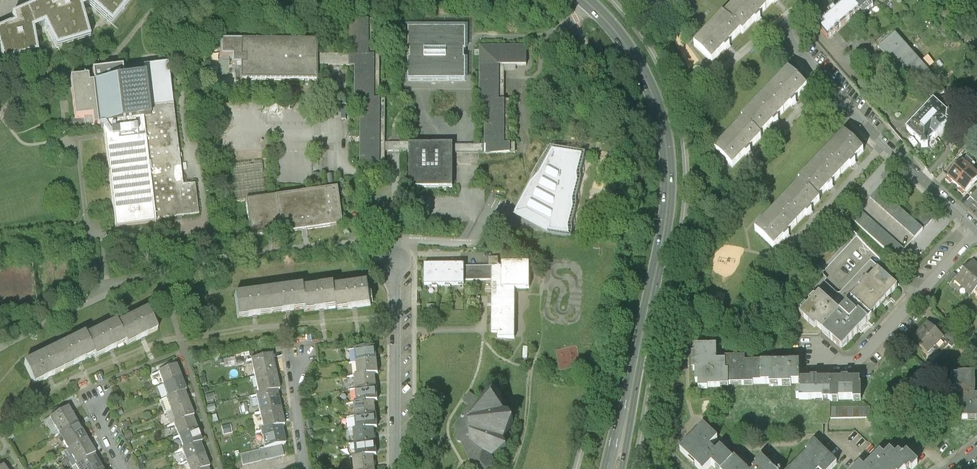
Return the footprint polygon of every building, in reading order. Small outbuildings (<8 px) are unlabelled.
[(0,29),(0,52),(3,63),(38,51),(33,28),(45,24),(56,46),(90,35),(82,7),(90,3),(112,22),(130,0),(62,0),(62,2),(53,6),(50,0),(45,0),(12,15),(14,23),(10,25),(10,24),(0,29)] [(766,9),(756,0),(741,0),(725,17),(741,31),(743,33),(766,9)] [(766,9),(774,0),(756,0),(766,9)] [(858,11),(861,16),(874,6),(872,3),(869,0),(848,0),(850,3),(858,11)] [(834,32),(854,14),(858,11),(850,3),(846,6),(843,3),(835,10),(833,8),(830,11),(826,14),(828,15),(819,23),(823,29),(819,33),(825,41),(835,33),(834,32)] [(712,62),(741,31),(725,17),(723,15),(694,45),(712,62)] [(319,43),(221,42),(221,47),(221,57),(232,57),(232,65),(241,65),(241,80),(319,81),(319,65),(356,66),(355,108),(361,108),(360,163),(385,164),(385,151),(396,151),(410,152),(410,187),(453,187),(453,151),(491,152),(516,152),(515,145),(510,145),(510,100),(504,100),(504,64),(526,65),(526,46),(481,45),(481,107),(486,107),(486,145),(386,144),(386,101),(380,101),(380,57),(374,57),(375,22),(355,21),(350,21),(350,55),(338,55),(319,55),(319,43)] [(466,52),(466,31),(409,31),(409,52),(411,52),(411,61),(409,61),(409,82),(466,82),(466,62),(465,62),(465,52),(466,52)] [(930,73),(895,32),(883,42),(879,46),(913,88),(919,83),(929,74),(930,73)] [(111,196),(115,227),(156,222),(156,219),(163,218),(168,217),(179,216),(198,214),(195,184),(183,185),(176,128),(174,114),(173,105),(168,64),(143,67),(145,76),(124,78),(122,66),(92,70),(93,82),(89,83),(88,77),(70,79),(75,117),(84,116),(85,126),(93,125),(99,125),(103,124),(103,131),(111,196)] [(789,69),(765,93),(783,111),(807,87),(789,69)] [(945,93),(929,74),(919,83),(935,101),(945,93)] [(760,135),(783,111),(765,93),(742,118),(744,120),(760,135)] [(933,102),(906,129),(925,149),(953,121),(933,102)] [(761,137),(760,135),(744,120),(715,150),(732,167),(761,137)] [(845,134),(822,157),(839,174),(862,151),(845,134)] [(552,151),(514,216),(532,225),(548,232),(569,236),(583,156),(552,151)] [(816,197),(839,174),(822,157),(799,180),(802,183),(816,197)] [(950,182),(954,186),(969,170),(962,162),(946,179),(950,182)] [(231,204),(246,202),(266,199),(261,164),(230,168),(232,184),(228,185),(231,204)] [(969,170),(954,186),(960,192),(965,196),(976,183),(976,177),(969,170)] [(327,172),(319,172),(319,182),(327,182),(327,172)] [(890,173),(869,195),(914,238),(936,215),(926,206),(913,220),(886,194),(898,181),(890,173)] [(802,183),(778,207),(796,225),(820,201),(816,197),(802,183)] [(344,229),(339,191),(266,199),(246,202),(250,229),(251,240),(274,237),(313,232),(344,229)] [(896,258),(904,249),(859,206),(851,215),(896,258)] [(773,248),(796,225),(778,207),(755,231),(773,248)] [(954,280),(971,295),(976,290),(976,289),(976,265),(972,260),(958,276),(954,280)] [(502,264),(502,270),(492,270),(492,283),(492,336),(498,336),(498,342),(515,342),(514,290),(529,289),(529,264),(502,264)] [(867,268),(873,274),(877,270),(871,264),(867,268)] [(424,287),(437,286),(437,266),(424,266),(424,287)] [(437,286),(450,286),(450,266),(437,266),(437,286)] [(463,266),(450,266),(450,286),(463,286),(463,283),(464,269),(463,266)] [(492,270),(464,269),(463,283),(492,283),(492,270)] [(897,288),(877,270),(873,274),(868,280),(866,278),(862,283),(858,287),(860,288),(849,299),(851,301),(869,317),(882,303),(897,288)] [(950,284),(954,280),(958,276),(953,271),(945,280),(950,284)] [(372,307),(369,284),(336,288),(339,309),(339,312),(372,307)] [(305,314),(339,309),(336,288),(336,285),(302,290),(305,310),(305,314)] [(268,292),(271,314),(305,310),(302,290),(302,287),(268,292)] [(271,314),(268,292),(234,296),(237,319),(271,314)] [(813,329),(815,327),(832,307),(825,300),(818,293),(798,314),(813,329)] [(839,314),(832,307),(815,327),(840,351),(857,334),(871,319),(869,317),(851,301),(843,310),(839,314)] [(436,307),(427,307),(427,316),(436,316),(436,307)] [(148,312),(118,327),(127,344),(128,347),(159,332),(148,312)] [(932,327),(926,321),(911,337),(928,353),(941,338),(943,337),(932,327)] [(116,323),(86,338),(95,356),(97,359),(127,344),(118,327),(116,323)] [(950,329),(943,337),(941,338),(952,348),(961,339),(950,329)] [(85,336),(55,351),(65,371),(95,356),(86,338),(85,336)] [(716,346),(695,347),(695,354),(692,354),(692,370),(695,370),(696,382),(698,382),(698,389),(707,389),(707,387),(729,387),(728,385),(728,372),(726,372),(725,361),(716,362),(716,346)] [(356,349),(358,363),(377,361),(376,347),(356,349)] [(35,386),(65,371),(55,351),(25,366),(35,386)] [(252,362),(256,379),(277,374),(273,357),(252,362)] [(725,358),(725,361),(726,372),(728,372),(728,385),(752,386),(753,384),(761,384),(760,363),(745,363),(744,358),(725,358)] [(378,374),(377,361),(358,363),(359,376),(375,374),(378,374)] [(799,363),(760,363),(761,384),(769,384),(769,386),(791,385),(791,384),(799,383),(799,380),(799,363)] [(159,374),(164,387),(182,379),(177,367),(159,374)] [(958,374),(958,375),(950,375),(950,381),(953,381),(953,394),(961,394),(961,397),(956,397),(956,404),(961,404),(961,419),(976,419),(976,396),(975,396),(974,373),(958,374)] [(281,392),(277,374),(256,379),(260,396),(277,393),(281,392)] [(356,377),(357,390),(377,388),(375,374),(359,376),(356,377)] [(811,380),(799,380),(799,383),(799,391),(796,391),(796,398),(799,398),(800,399),(823,399),(823,401),(826,401),(831,401),(831,380),(825,380),(817,380),(817,378),(811,378),(811,380)] [(842,380),(831,380),(831,401),(838,401),(838,399),(853,399),(853,400),(861,400),(860,379),(848,379),(848,378),(842,378),(842,380)] [(187,392),(182,379),(164,387),(169,399),(184,393),(187,392)] [(378,401),(377,388),(357,390),(359,403),(375,401),(378,401)] [(166,400),(171,412),(189,405),(184,393),(169,399),(166,400)] [(257,397),(261,414),(280,410),(277,393),(260,396),(257,397)] [(470,394),(464,403),(470,408),(455,428),(458,442),(462,446),(468,462),(480,466),(483,468),(499,468),(497,461),(512,453),(509,446),(523,429),(515,418),(511,418),(506,397),(487,396),(481,403),(470,394)] [(355,404),(356,417),(376,415),(375,401),(359,403),(355,404)] [(194,417),(189,405),(171,412),(176,424),(192,418),(194,417)] [(870,405),(830,406),(830,417),(870,416),(870,405)] [(51,420),(60,435),(78,425),(69,409),(51,420)] [(284,427),(280,410),(261,414),(265,432),(282,428),(284,427)] [(378,428),(376,415),(356,417),(358,430),(374,428),(378,428)] [(175,425),(180,437),(197,430),(192,418),(176,424),(175,425)] [(60,435),(69,451),(87,440),(78,425),(60,435)] [(230,426),(222,428),(223,436),(232,434),(230,426)] [(680,450),(699,468),(707,468),(712,464),(716,468),(718,465),(722,468),(725,468),(733,461),(724,452),(721,448),(716,453),(712,450),(710,448),(717,440),(704,426),(680,450)] [(286,446),(282,428),(265,432),(261,432),(265,450),(282,446),(286,446)] [(354,430),(356,444),(376,442),(374,428),(358,430),(354,430)] [(202,443),(197,430),(180,437),(185,450),(200,444),(202,443)] [(96,455),(87,440),(69,451),(78,466),(94,456),(96,455)] [(377,455),(376,442),(356,444),(357,457),(374,455),(377,455)] [(801,459),(811,468),(831,468),(837,463),(815,442),(806,450),(808,452),(801,459)] [(182,451),(187,463),(205,456),(200,444),(185,450),(182,451)] [(284,457),(282,446),(265,450),(240,456),(243,466),(284,457)] [(855,468),(908,468),(909,468),(911,468),(912,468),(917,463),(906,452),(903,456),(899,452),(896,455),(890,450),(884,456),(880,452),(869,463),(864,468),(859,464),(855,468)] [(375,468),(374,455),(357,457),(354,458),(355,468),(373,468),(375,468)] [(78,468),(102,468),(94,456),(78,466),(76,467),(78,468)] [(205,456),(187,463),(190,468),(208,468),(210,468),(205,456)] [(733,461),(725,468),(745,468),(735,459),(733,461)] [(801,459),(791,468),(811,468),(801,459)]
